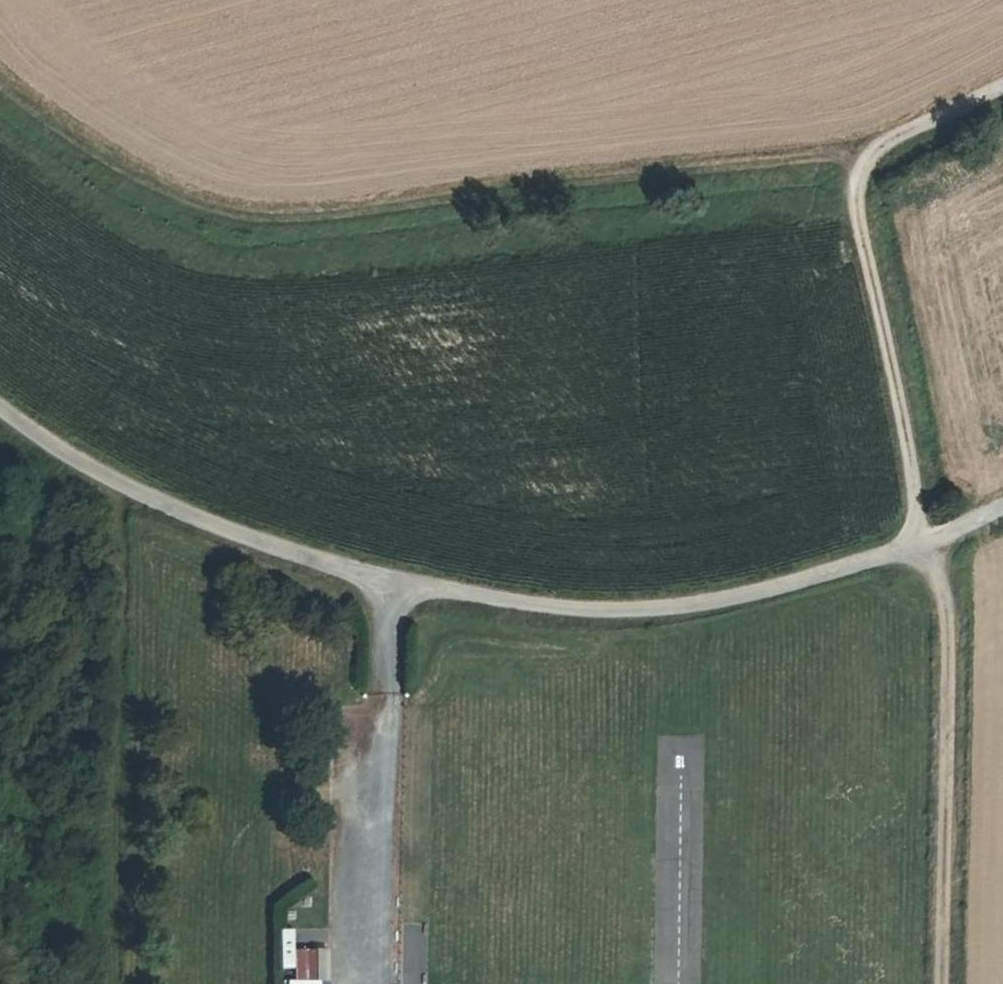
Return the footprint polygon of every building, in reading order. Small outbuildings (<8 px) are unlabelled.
[(292,968),(294,928),(280,928),(278,967),(292,968)]
